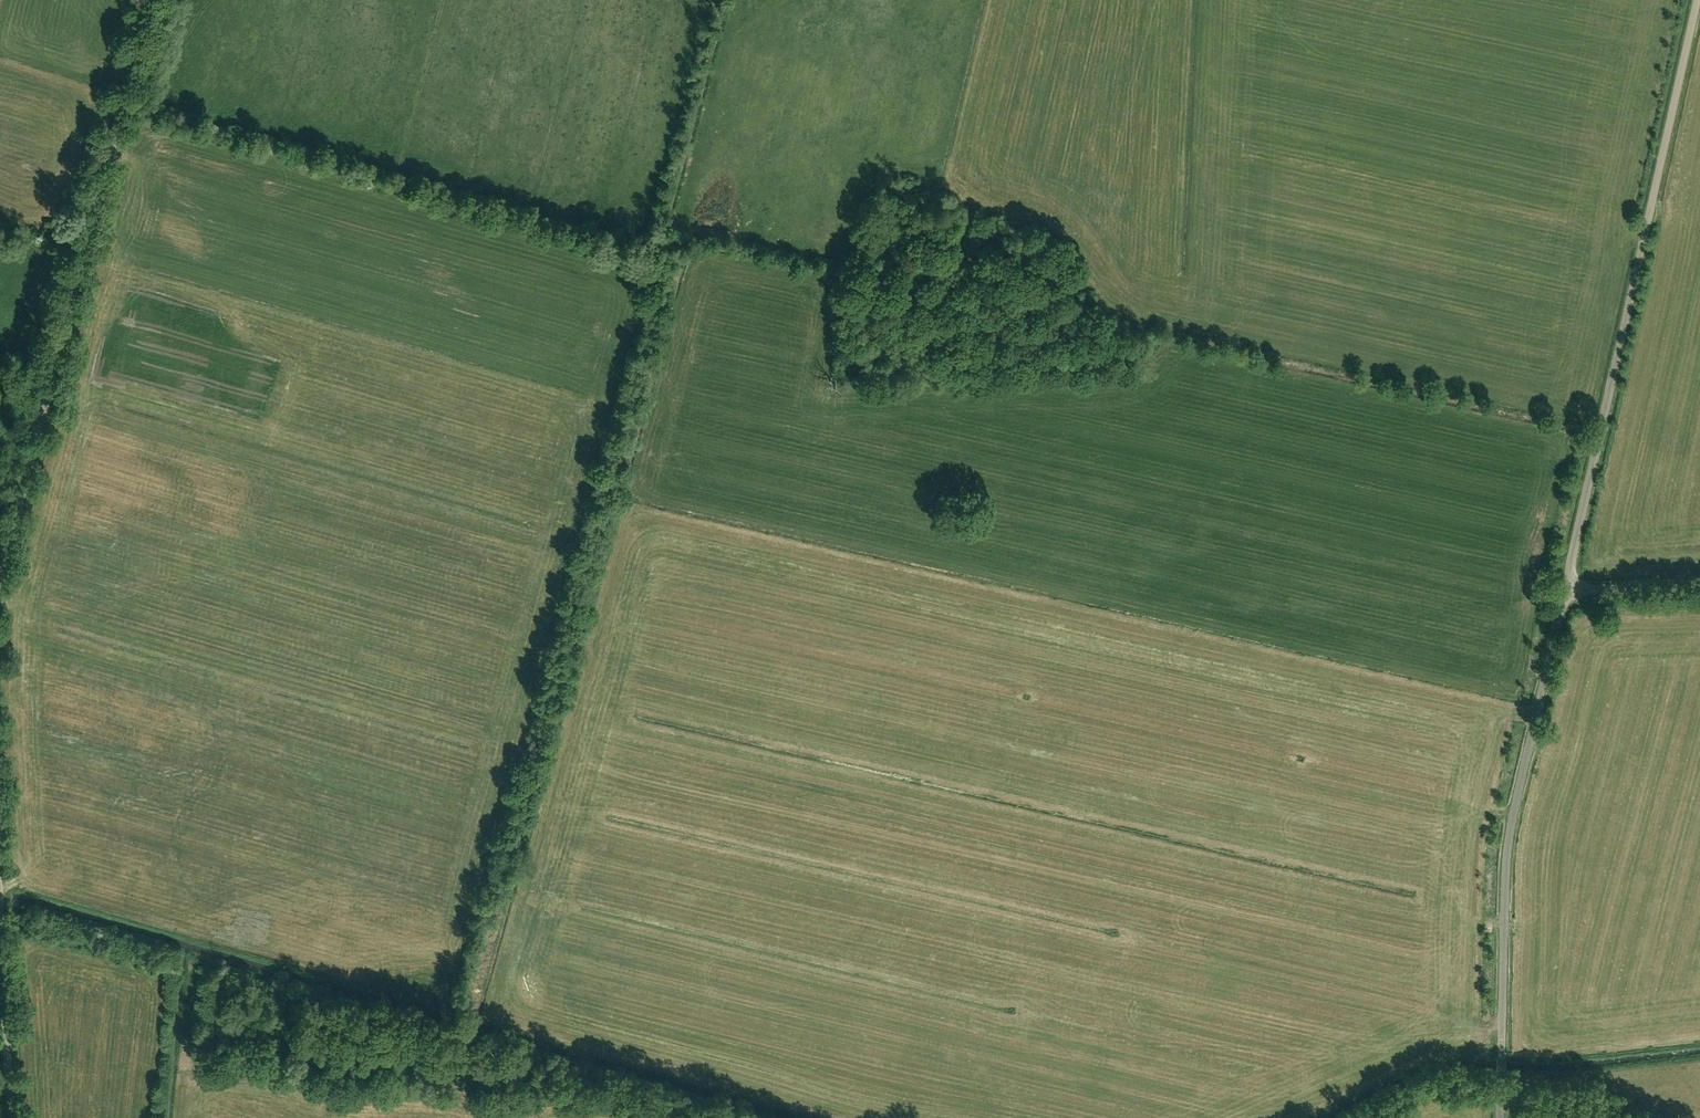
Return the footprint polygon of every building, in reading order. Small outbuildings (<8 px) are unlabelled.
[(27,413),(25,420),(32,422),(34,416),(27,413)]
